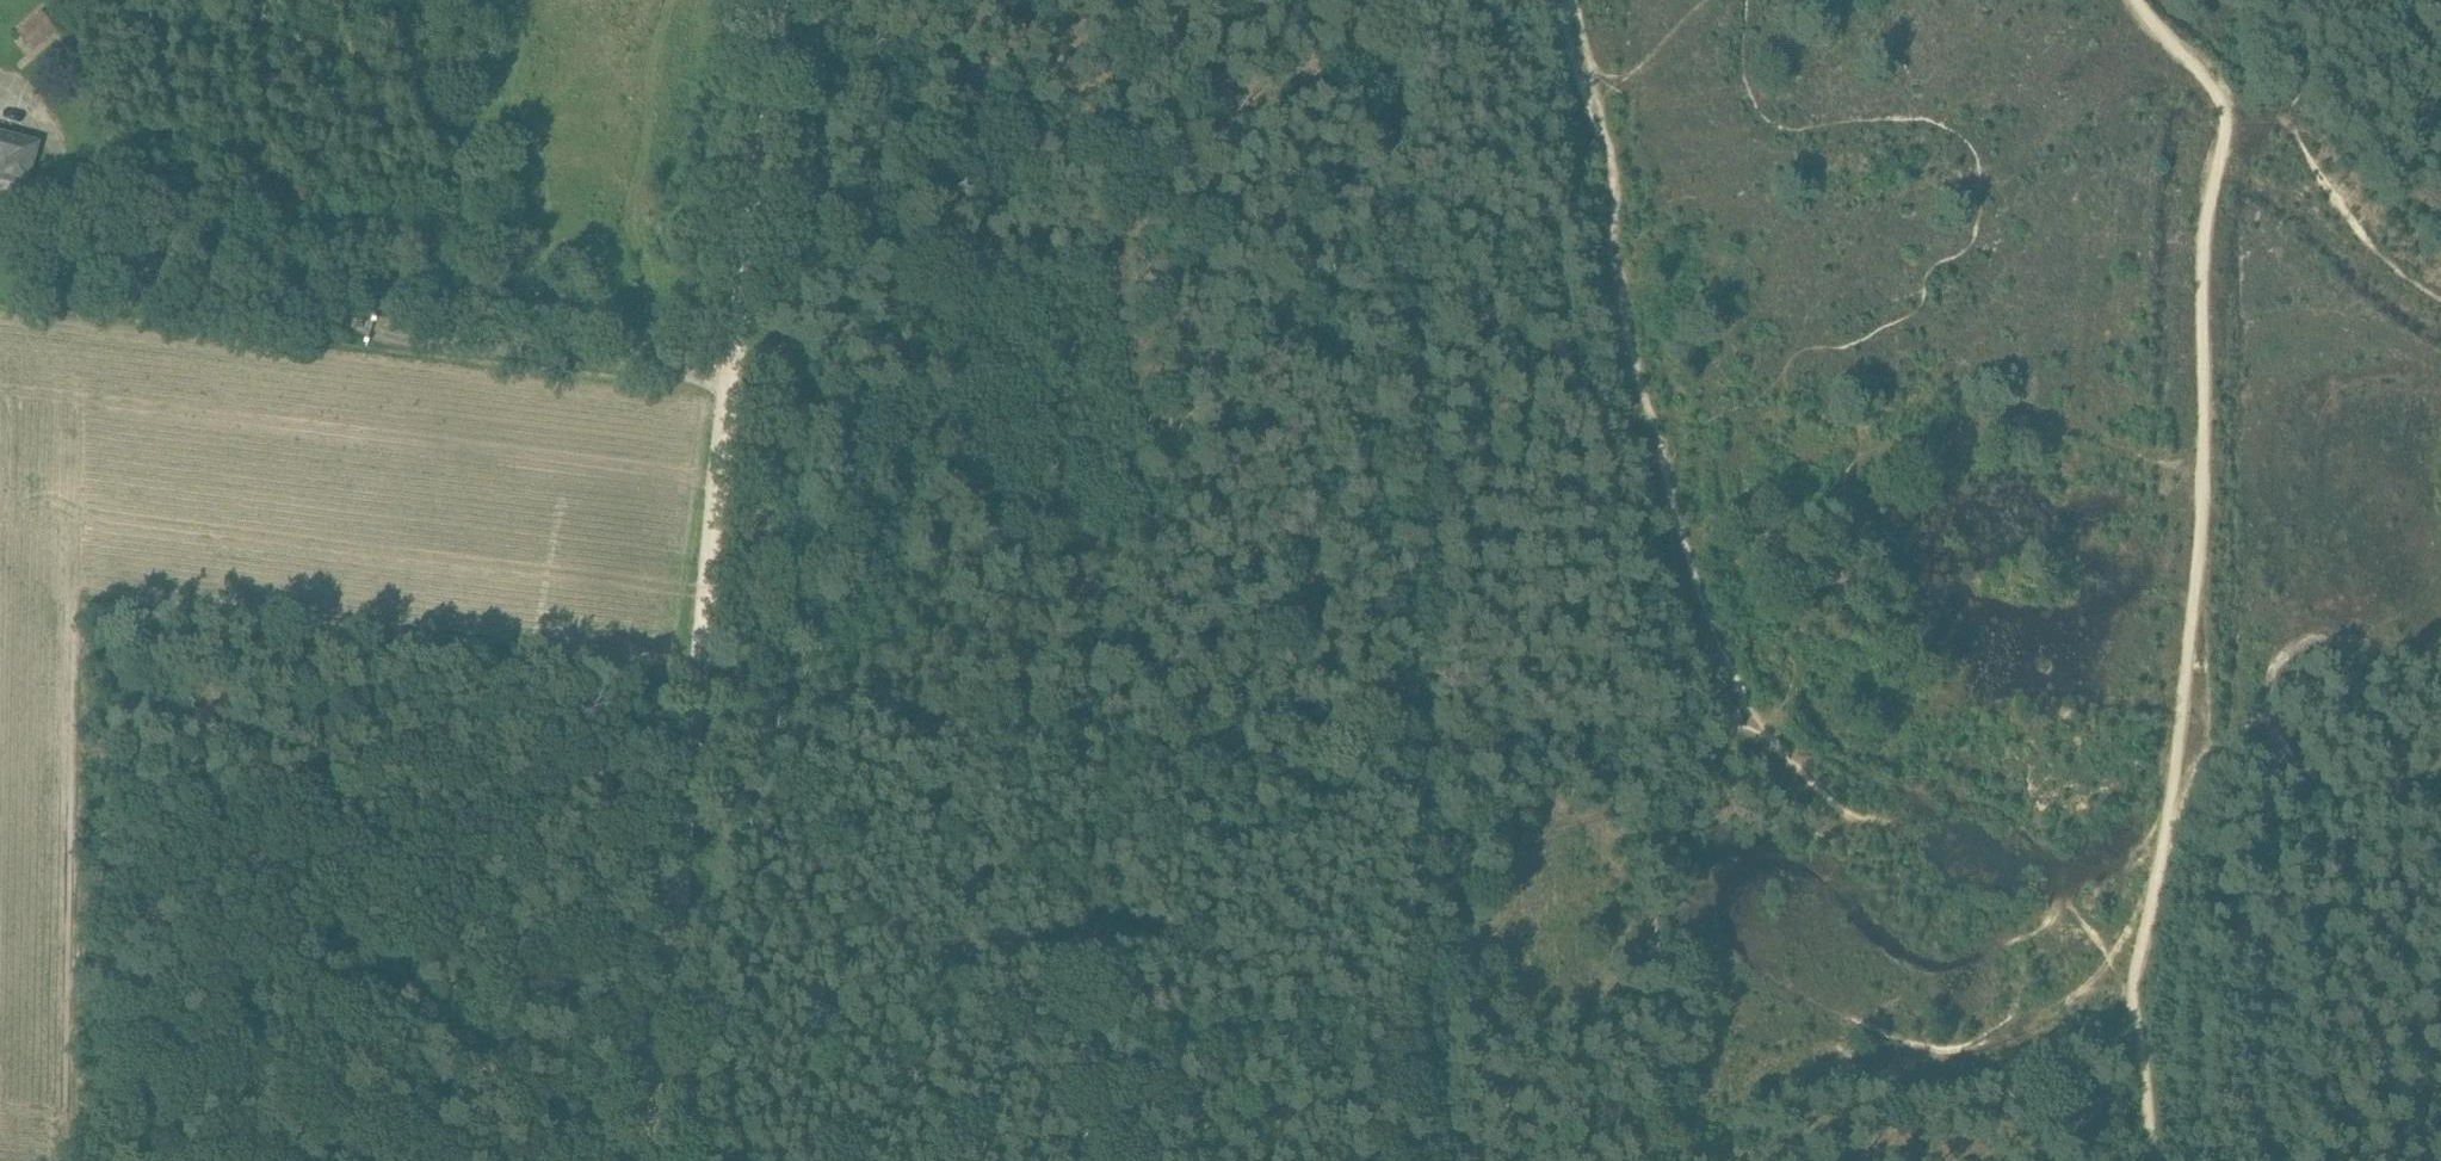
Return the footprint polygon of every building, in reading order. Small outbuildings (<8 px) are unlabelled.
[(35,50),(59,31),(42,13),(18,33),(35,50)] [(82,64),(104,45),(80,17),(58,37),(82,64)] [(3,167),(1,175),(26,182),(37,144),(0,134),(0,166),(3,167)]
